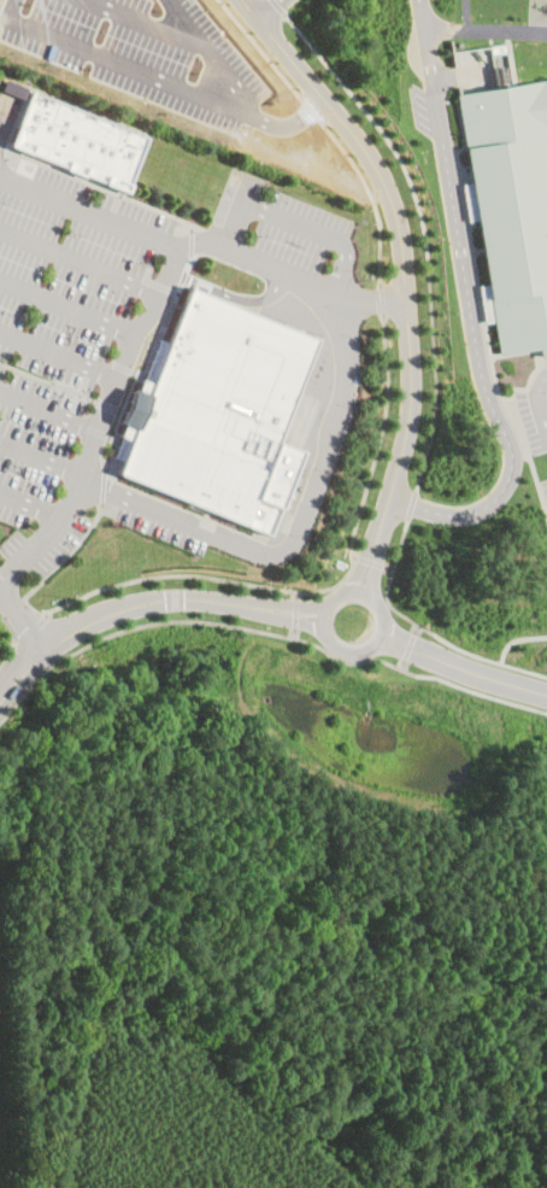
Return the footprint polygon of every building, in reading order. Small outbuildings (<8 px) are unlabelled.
[(500,352),(540,346),(541,356),(546,355),(546,79),(457,93),(500,352)] [(10,142),(33,87),(53,96),(66,101),(78,106),(89,111),(108,118),(127,125),(149,135),(127,191),(104,181),(86,174),(66,165),(55,162),(43,157),(31,151),(10,142)] [(481,285),(485,322),(494,322),(490,284),(481,285)] [(190,287),(169,341),(160,338),(143,379),(141,378),(136,388),(134,388),(119,422),(124,425),(119,435),(120,435),(112,456),(123,460),(118,473),(269,533),(301,451),(277,441),(319,339),(190,287)]
